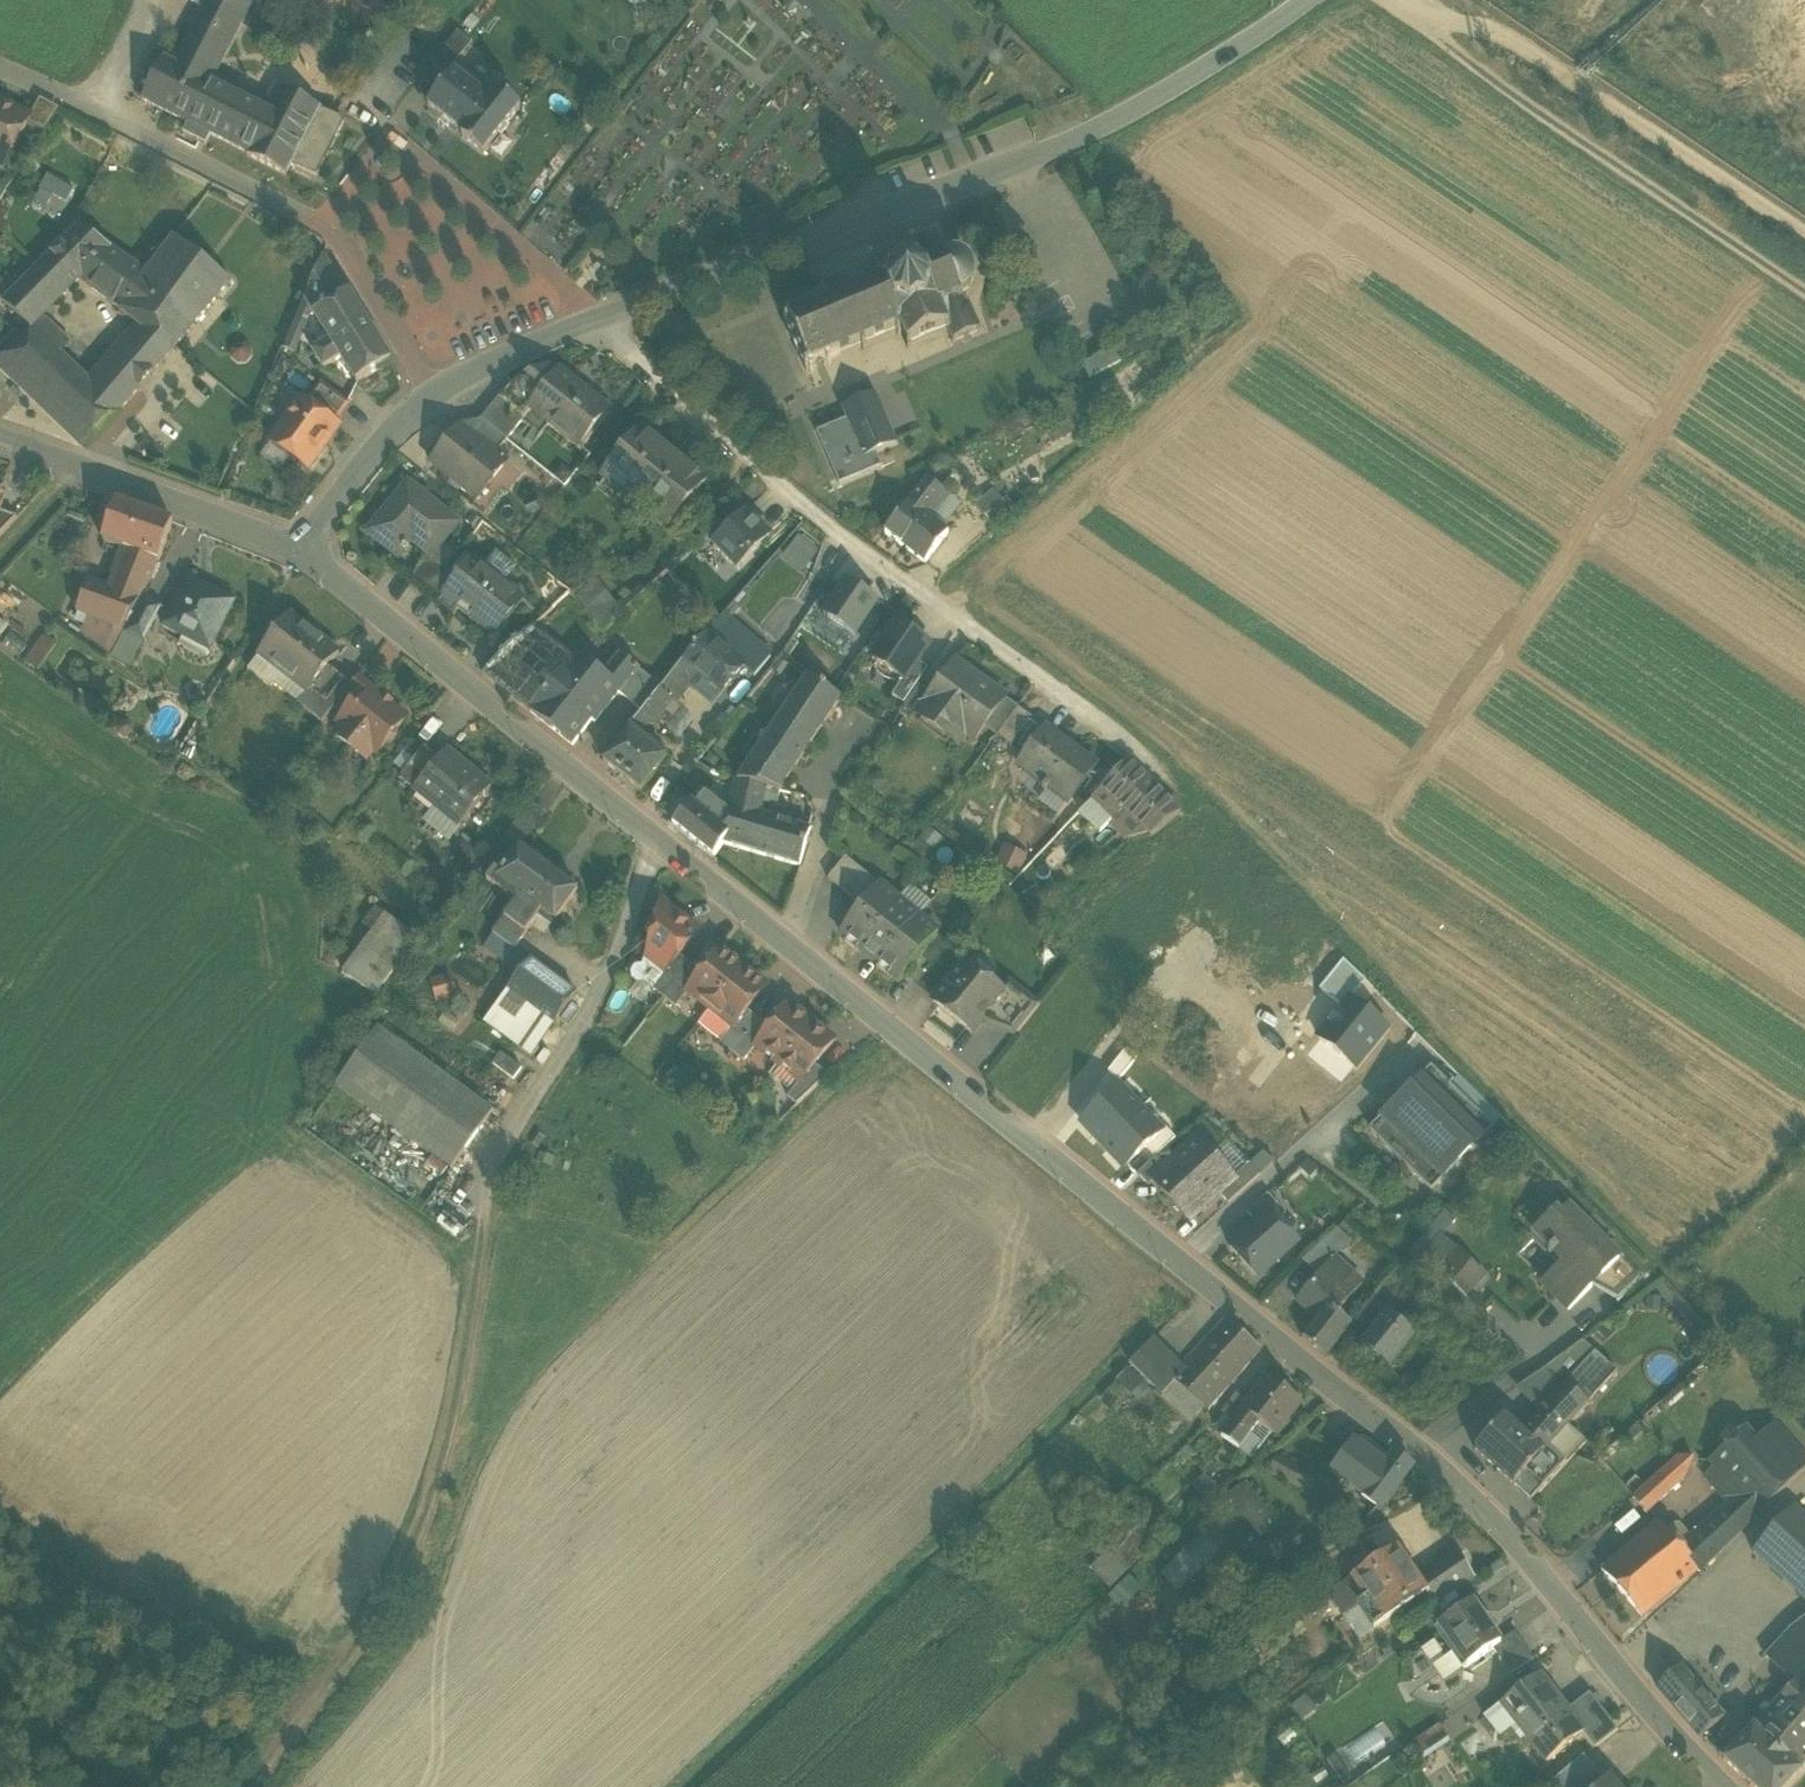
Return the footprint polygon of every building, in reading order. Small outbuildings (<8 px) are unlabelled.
[(203,9),(174,65),(164,60),(142,103),(248,156),(247,158),(287,178),(292,167),(316,179),(344,125),(320,113),(321,111),(275,88),(267,104),(215,79),(255,0),(207,0),(203,9)] [(203,9),(207,0),(183,0),(185,1),(186,0),(203,9)] [(473,48),(456,35),(432,66),(449,79),(473,48)] [(492,108),(456,79),(431,111),(467,140),(465,143),(487,160),(522,115),(500,98),(492,108)] [(60,111),(41,101),(30,120),(28,125),(45,134),(60,111)] [(0,104),(0,174),(3,168),(4,169),(28,125),(30,120),(0,104)] [(40,187),(67,202),(75,187),(49,172),(40,187)] [(80,280),(119,310),(147,273),(79,226),(50,256),(80,280)] [(136,324),(172,352),(231,282),(175,238),(147,273),(119,310),(136,324)] [(808,374),(811,380),(900,342),(906,354),(945,336),(950,349),(980,335),(969,311),(965,313),(960,304),(966,301),(970,297),(974,289),(973,278),(969,270),(963,265),(952,262),(944,264),(934,241),(870,269),(875,282),(804,312),(804,314),(786,321),(787,324),(783,326),(805,376),(808,374)] [(4,302),(31,329),(41,319),(80,280),(50,256),(4,302)] [(315,318),(349,297),(323,256),(304,301),(315,318)] [(340,364),(355,390),(391,364),(350,297),(349,297),(315,318),(314,318),(330,346),(315,354),(325,372),(340,364)] [(85,451),(121,411),(88,381),(60,356),(69,345),(41,319),(31,329),(0,361),(0,370),(85,451)] [(88,381),(121,411),(172,352),(136,324),(88,381)] [(1090,381),(1121,363),(1113,349),(1082,366),(1090,381)] [(530,410),(532,411),(579,448),(608,411),(560,373),(557,376),(549,369),(528,379),(544,393),(530,410)] [(512,386),(501,401),(524,420),(532,411),(530,410),(544,393),(528,379),(512,386)] [(312,400),(338,417),(348,402),(323,384),(312,400)] [(876,455),(897,447),(875,397),(843,411),(848,422),(864,460),(876,455)] [(501,401),(482,423),(507,443),(524,420),(501,401)] [(271,443),(308,470),(338,428),(302,402),(271,443)] [(1072,434),(1062,415),(1041,426),(1050,445),(1072,434)] [(839,488),(882,469),(876,455),(864,460),(848,422),(817,435),(839,488)] [(482,423),(472,436),(497,456),(507,443),(482,423)] [(461,427),(431,464),(477,502),(507,464),(497,456),(472,436),(461,427)] [(686,465),(691,458),(676,446),(670,453),(642,430),(603,478),(668,530),(706,482),(686,465)] [(910,506),(930,522),(951,498),(958,490),(950,483),(943,492),(930,481),(910,506)] [(437,551),(458,525),(408,484),(368,534),(398,559),(417,535),(437,551)] [(976,508),(984,518),(1003,503),(994,492),(976,508)] [(963,509),(951,498),(930,522),(943,533),(963,509)] [(995,531),(1017,513),(1006,500),(1003,503),(984,518),(995,531)] [(108,590),(139,602),(147,587),(148,588),(158,563),(159,563),(173,523),(117,503),(103,542),(119,548),(108,590)] [(930,522),(910,506),(910,505),(885,536),(925,567),(949,538),(943,533),(930,522)] [(0,512),(0,537),(17,518),(0,512)] [(717,542),(738,522),(728,512),(707,532),(717,542)] [(769,536),(747,514),(738,522),(717,542),(713,546),(738,571),(753,556),(751,554),(769,536)] [(783,555),(805,572),(822,550),(800,534),(783,555)] [(444,598),(491,635),(521,598),(505,585),(517,570),(496,554),(485,569),(474,561),(444,598)] [(217,593),(215,595),(187,581),(162,627),(183,638),(185,633),(212,647),(235,603),(217,593)] [(600,581),(581,597),(606,626),(624,610),(600,581)] [(139,602),(108,590),(88,582),(77,614),(122,631),(139,602)] [(876,603),(847,583),(824,618),(853,637),(876,603)] [(754,677),(770,657),(729,622),(740,610),(732,604),(662,689),(660,691),(674,703),(677,705),(700,676),(721,694),(744,668),(754,677)] [(10,622),(0,615),(0,638),(10,622)] [(339,655),(290,616),(250,667),(298,705),(306,694),(308,695),(327,670),(339,655)] [(929,645),(897,624),(872,661),(903,682),(904,683),(916,664),(929,645)] [(531,712),(575,660),(534,628),(483,674),(531,712)] [(39,667),(57,643),(45,634),(28,659),(39,667)] [(619,694),(638,670),(639,669),(621,655),(604,676),(579,655),(575,660),(531,712),(573,746),(592,721),(595,724),(619,694)] [(928,672),(916,664),(904,683),(903,682),(892,699),(904,707),(928,672)] [(931,696),(915,718),(916,718),(936,733),(957,748),(965,737),(975,744),(985,730),(1006,701),(955,664),(931,696)] [(322,723),(332,711),(350,689),(327,670),(308,695),(306,694),(298,705),(322,723)] [(660,691),(662,689),(638,670),(619,694),(643,712),(660,691)] [(775,726),(809,749),(841,699),(826,689),(827,688),(822,685),(822,687),(808,677),(775,726)] [(370,692),(371,693),(374,691),(359,679),(350,689),(332,711),(343,719),(354,706),(356,709),(370,692)] [(919,687),(899,715),(911,724),(916,718),(915,718),(931,696),(919,687)] [(674,703),(660,691),(643,712),(604,763),(641,793),(668,759),(640,738),(648,728),(655,728),(674,703)] [(385,745),(391,744),(397,737),(396,731),(405,720),(388,707),(387,709),(380,704),(382,702),(371,693),(370,692),(356,709),(354,706),(343,719),(338,726),(341,728),(335,737),(354,752),(360,744),(372,753),(376,756),(385,745)] [(1006,701),(985,730),(997,738),(1018,710),(1006,701)] [(1018,710),(997,738),(1012,749),(1033,721),(1018,710)] [(739,780),(738,782),(767,788),(780,792),(809,749),(775,726),(739,780)] [(1062,742),(1047,731),(1026,759),(1039,769),(1034,775),(1048,785),(1043,792),(1047,795),(1049,791),(1069,805),(1093,771),(1059,746),(1062,742)] [(366,761),(372,753),(360,744),(354,752),(366,761)] [(415,791),(439,761),(424,750),(400,779),(415,791)] [(437,809),(460,827),(491,788),(475,775),(472,778),(443,756),(439,761),(415,791),(437,809)] [(1182,813),(1127,762),(1089,802),(1128,840),(1147,834),(1151,838),(1182,813)] [(730,807),(760,816),(767,788),(738,782),(736,781),(730,807)] [(675,820),(691,799),(679,790),(663,811),(675,820)] [(728,814),(701,793),(691,804),(674,826),(714,858),(723,844),(727,838),(734,817),(730,816),(727,815),(728,814)] [(506,830),(524,843),(545,817),(527,803),(506,830)] [(727,838),(723,844),(800,867),(811,830),(760,816),(730,807),(728,814),(727,815),(730,816),(734,817),(727,838)] [(449,840),(460,827),(437,809),(427,822),(449,840)] [(1020,874),(1029,854),(1006,843),(997,863),(1020,874)] [(578,892),(519,849),(492,886),(515,903),(505,919),(526,933),(541,913),(556,923),(578,892)] [(839,890),(857,867),(846,859),(828,881),(839,890)] [(850,898),(868,876),(857,867),(839,890),(850,898)] [(861,907),(879,885),(868,876),(850,898),(861,907)] [(898,901),(879,885),(861,907),(840,933),(847,939),(844,943),(856,952),(859,949),(898,901)] [(919,918),(898,901),(859,949),(880,966),(919,918)] [(645,984),(652,989),(665,973),(666,974),(680,956),(699,932),(661,902),(656,923),(650,926),(647,937),(651,943),(644,967),(636,968),(631,973),(632,980),(638,984),(645,984)] [(342,971),(375,995),(416,938),(383,914),(342,971)] [(939,934),(919,918),(880,966),(877,969),(889,979),(892,976),(900,982),(939,934)] [(526,933),(505,919),(484,948),(504,962),(526,933)] [(689,992),(711,1010),(744,968),(721,950),(702,974),(688,992),(689,992)] [(664,999),(691,965),(680,956),(666,974),(665,973),(652,989),(664,999)] [(575,992),(529,960),(483,1022),(530,1056),(554,1024),(575,992)] [(933,1003),(972,1034),(980,1024),(1005,993),(1001,990),(966,962),(933,1003)] [(1344,962),(1319,991),(1342,1008),(1350,999),(1351,1000),(1366,981),(1344,962)] [(702,974),(691,965),(664,999),(676,1008),(689,992),(688,992),(702,974)] [(702,1021),(724,1039),(733,1028),(734,1029),(748,1011),(767,987),(744,968),(711,1010),(702,1021)] [(437,1005),(460,1000),(454,977),(431,982),(437,1005)] [(1005,993),(980,1024),(984,1027),(1014,1038),(1040,1006),(1008,981),(1001,990),(1005,993)] [(1342,1008),(1318,1038),(1356,1069),(1388,1030),(1351,1000),(1350,999),(1342,1008)] [(779,1065),(812,1023),(789,1005),(770,1029),(756,1046),(757,1047),(779,1065)] [(732,1053),(759,1020),(748,1011),(734,1029),(733,1028),(724,1039),(720,1044),(732,1053)] [(770,1029),(759,1020),(732,1053),(744,1063),(757,1047),(756,1046),(770,1029)] [(815,1066),(835,1041),(812,1023),(779,1065),(801,1082),(802,1083),(815,1066)] [(337,1086),(452,1169),(493,1112),(378,1030),(337,1086)] [(493,1064),(514,1079),(520,1070),(501,1054),(493,1064)] [(797,1105),(828,1076),(815,1066),(802,1083),(801,1082),(788,1098),(797,1105)] [(1493,1128),(1431,1068),(1400,1100),(1462,1159),(1493,1128)] [(1119,1088),(1081,1123),(1103,1146),(1141,1110),(1119,1088)] [(1462,1159),(1400,1100),(1370,1131),(1431,1191),(1462,1159)] [(1141,1110),(1103,1146),(1124,1168),(1162,1132),(1141,1110)] [(1219,1194),(1235,1180),(1234,1179),(1198,1139),(1167,1168),(1152,1181),(1153,1182),(1189,1221),(1219,1194)] [(1265,1150),(1252,1166),(1262,1174),(1275,1159),(1265,1150)] [(1152,1181),(1167,1168),(1157,1158),(1137,1175),(1148,1187),(1153,1182),(1152,1181)] [(1249,1164),(1234,1179),(1235,1180),(1219,1194),(1228,1205),(1260,1176),(1249,1164)] [(1256,1224),(1271,1211),(1278,1205),(1268,1194),(1247,1213),(1256,1224)] [(1535,1231),(1565,1261),(1541,1284),(1569,1311),(1592,1288),(1619,1261),(1618,1260),(1585,1228),(1588,1225),(1569,1207),(1561,1215),(1556,1210),(1535,1231)] [(1230,1248),(1257,1278),(1298,1241),(1271,1211),(1256,1224),(1230,1248)] [(1467,1297),(1489,1273),(1438,1227),(1416,1252),(1467,1297)] [(1304,1262),(1318,1277),(1335,1259),(1352,1244),(1338,1229),(1318,1247),(1319,1249),(1304,1262)] [(1408,1257),(1357,1321),(1372,1333),(1386,1314),(1388,1316),(1424,1270),(1408,1257)] [(1619,1261),(1592,1288),(1619,1305),(1644,1279),(1622,1257),(1618,1260),(1619,1261)] [(1335,1259),(1318,1277),(1296,1302),(1316,1319),(1302,1339),(1325,1359),(1352,1326),(1337,1313),(1363,1284),(1335,1259)] [(1361,1346),(1390,1370),(1416,1338),(1388,1316),(1386,1314),(1372,1333),(1361,1346)] [(1209,1411),(1261,1349),(1225,1320),(1183,1366),(1173,1377),(1177,1381),(1163,1396),(1184,1418),(1196,1418),(1204,1408),(1209,1411)] [(1173,1377),(1183,1366),(1155,1338),(1129,1364),(1163,1396),(1177,1381),(1173,1377)] [(1567,1384),(1588,1404),(1617,1372),(1583,1341),(1521,1386),(1545,1408),(1567,1384)] [(1287,1420),(1300,1404),(1267,1378),(1222,1436),(1239,1449),(1257,1426),(1259,1428),(1262,1424),(1271,1431),(1282,1416),(1287,1420)] [(1475,1450),(1514,1486),(1531,1466),(1548,1482),(1584,1442),(1568,1426),(1588,1404),(1567,1384),(1545,1408),(1523,1431),(1506,1416),(1475,1450)] [(1711,1562),(1804,1470),(1804,1459),(1775,1424),(1756,1441),(1745,1429),(1710,1461),(1715,1466),(1703,1477),(1725,1500),(1726,1507),(1690,1538),(1711,1562)] [(1381,1509),(1413,1467),(1395,1454),(1384,1468),(1354,1446),(1334,1473),(1365,1495),(1364,1496),(1381,1509)] [(1681,1457),(1633,1499),(1644,1512),(1645,1515),(1648,1513),(1647,1512),(1684,1480),(1695,1458),(1681,1457)] [(1548,1482),(1531,1466),(1514,1486),(1531,1501),(1548,1482)] [(1250,1527),(1271,1513),(1250,1481),(1228,1495),(1250,1527)] [(1794,1509),(1753,1555),(1804,1602),(1804,1519),(1794,1509)] [(1657,1523),(1601,1571),(1642,1618),(1697,1571),(1700,1574),(1711,1562),(1690,1538),(1680,1548),(1657,1523)] [(1162,1575),(1182,1593),(1221,1550),(1201,1533),(1162,1575)] [(1417,1580),(1397,1550),(1329,1595),(1359,1640),(1426,1595),(1427,1594),(1417,1580)] [(1427,1594),(1426,1595),(1433,1606),(1475,1578),(1457,1552),(1417,1580),(1427,1594)] [(1500,1643),(1472,1603),(1439,1626),(1468,1668),(1493,1650),(1501,1645),(1500,1643)] [(1800,1771),(1804,1766),(1804,1620),(1789,1633),(1766,1659),(1795,1685),(1756,1729),(1800,1771)] [(1501,1645),(1493,1650),(1501,1663),(1525,1647),(1515,1632),(1500,1643),(1501,1645)] [(1525,1647),(1501,1663),(1511,1676),(1534,1660),(1525,1647)] [(1657,1688),(1700,1739),(1724,1719),(1680,1669),(1657,1688)] [(1564,1714),(1536,1678),(1501,1704),(1547,1763),(1584,1734),(1567,1712),(1564,1714)] [(1590,1695),(1567,1712),(1584,1734),(1595,1749),(1618,1731),(1590,1695)] [(1441,1723),(1420,1736),(1430,1753),(1451,1740),(1441,1723)] [(1751,1786),(1786,1786),(1800,1771),(1756,1729),(1725,1763),(1751,1786)] [(1583,1756),(1554,1782),(1558,1786),(1574,1786),(1594,1768),(1583,1756)] [(1594,1768),(1574,1786),(1600,1786),(1606,1781),(1594,1768)]
